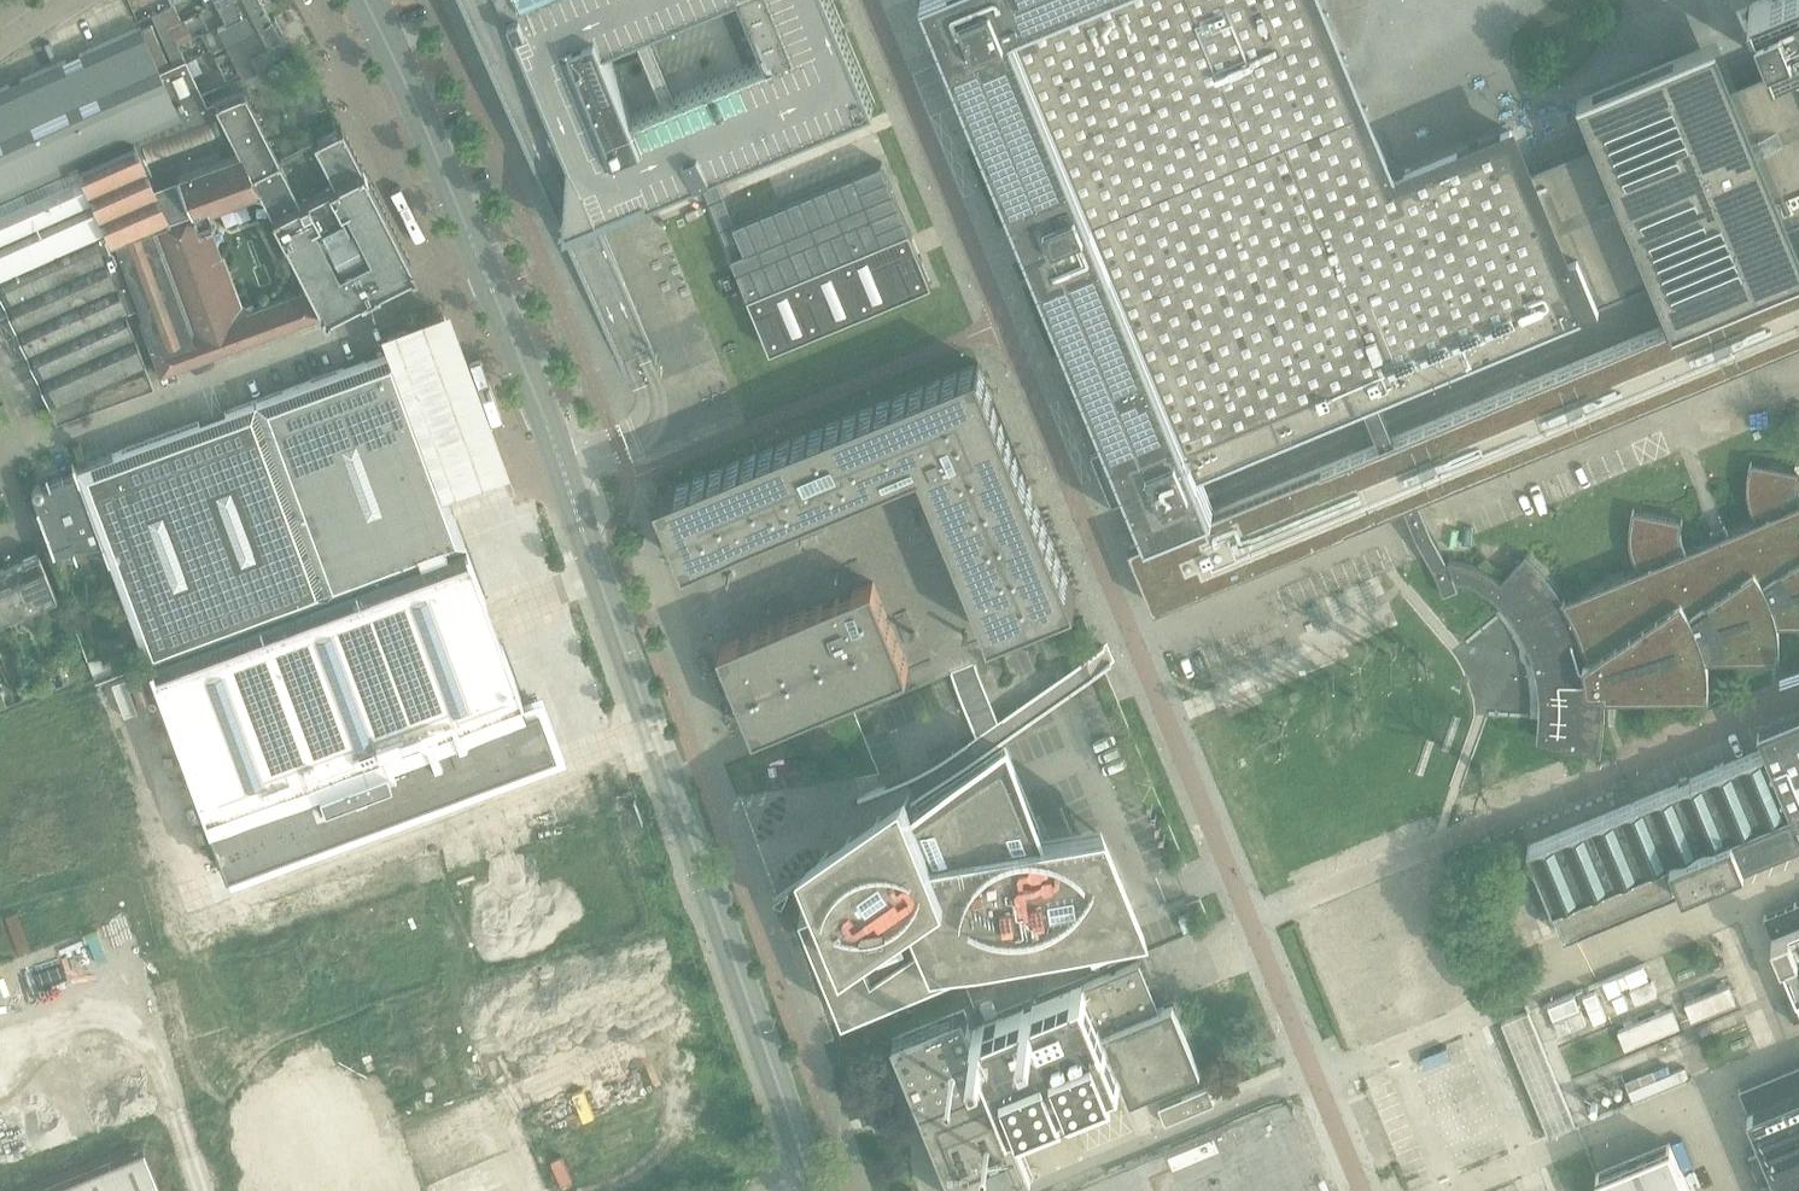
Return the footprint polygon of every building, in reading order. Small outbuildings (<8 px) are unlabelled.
[(261,2),(260,0),(223,0),(209,7),(207,8),(198,13),(207,31),(218,25),(261,2)] [(223,0),(203,0),(207,8),(209,7),(223,0)] [(471,6),(626,382),(632,379),(642,375),(645,374),(655,370),(660,368),(597,217),(608,213),(651,195),(694,178),(699,175),(704,188),(707,195),(710,201),(771,350),(932,283),(882,162),(735,223),(721,189),(713,170),(719,167),(875,102),(847,34),(843,26),(833,0),(468,0),(471,6)] [(1201,471),(1200,469),(1210,465),(1242,452),(1280,436),(1364,402),(1372,422),(1381,443),(1395,437),(1387,416),(1378,396),(1382,394),(1393,390),(1393,389),(1505,342),(1505,341),(1521,335),(1522,334),(1527,332),(1571,314),(1578,311),(1580,310),(1582,309),(1582,310),(1600,303),(1599,302),(1578,250),(1562,257),(1526,169),(1511,131),(1391,181),(1386,168),(1388,167),(1361,100),(1358,101),(1344,68),(1347,67),(1319,0),(927,0),(957,72),(973,111),(987,144),(1020,224),(1026,240),(1072,351),(1073,352),(1079,369),(1106,434),(1112,447),(1091,455),(1091,456),(1112,507),(1133,498),(1133,499),(1136,507),(1141,517),(1144,526),(1146,530),(1147,530),(1147,532),(1214,504),(1213,502),(1214,502),(1212,498),(1209,489),(1204,479),(1201,471)] [(1754,7),(1754,8),(1751,9),(1752,10),(1752,12),(1759,28),(1766,46),(1771,59),(1774,66),(1798,56),(1798,0),(1771,0),(1754,7)] [(226,42),(270,19),(261,2),(218,25),(207,31),(202,33),(210,50),(222,44),(226,42)] [(171,5),(160,10),(169,28),(182,22),(173,4),(171,5)] [(160,10),(151,14),(159,33),(174,64),(185,59),(178,46),(169,28),(160,10)] [(242,74),(278,54),(270,40),(279,36),(278,34),(282,32),(275,19),(271,21),(270,19),(226,42),(222,44),(210,50),(225,78),(240,70),(242,74)] [(182,22),(169,28),(178,46),(193,38),(184,21),(182,22)] [(410,272),(413,270),(414,270),(413,269),(414,269),(410,262),(411,261),(375,191),(374,189),(367,175),(361,165),(344,130),(343,130),(340,125),(339,126),(312,139),(313,141),(278,157),(244,88),(208,106),(203,96),(203,95),(194,79),(195,79),(187,63),(185,59),(174,64),(159,71),(140,28),(138,29),(137,30),(83,53),(67,60),(66,61),(0,90),(0,295),(48,404),(56,421),(88,409),(152,386),(125,311),(135,308),(160,374),(322,313),(323,316),(327,314),(326,312),(358,295),(359,297),(365,294),(363,292),(367,290),(371,288),(372,290),(377,288),(377,286),(407,272),(409,271),(410,272)] [(1526,169),(1562,257),(1578,250),(1599,302),(1613,296),(1656,278),(1666,300),(1674,321),(1752,289),(1798,269),(1798,229),(1795,220),(1798,219),(1798,56),(1774,66),(1738,81),(1718,32),(1579,90),(1599,139),(1526,169)] [(278,67),(269,71),(272,78),(281,74),(278,67)] [(1752,289),(1674,321),(1601,351),(1395,437),(1381,443),(1202,517),(1198,518),(1193,520),(1175,528),(1160,534),(1159,534),(1153,537),(1146,540),(1145,540),(1130,546),(1154,605),(1155,605),(1405,502),(1416,530),(1427,556),(1428,558),(1443,595),(1458,589),(1453,577),(1455,576),(1456,578),(1457,577),(1458,577),(1459,577),(1460,577),(1460,578),(1461,578),(1464,578),(1466,579),(1469,580),(1471,581),(1473,582),(1476,583),(1478,585),(1481,586),(1484,588),(1486,590),(1489,592),(1491,594),(1494,596),(1496,598),(1498,600),(1500,602),(1502,605),(1504,607),(1511,615),(1517,623),(1522,632),(1527,641),(1531,651),(1535,660),(1537,670),(1539,680),(1540,690),(1541,700),(1541,710),(1541,720),(1541,723),(1541,727),(1540,730),(1540,733),(1540,736),(1539,739),(1574,746),(1579,748),(1590,750),(1600,752),(1601,752),(1602,743),(1603,734),(1604,724),(1604,715),(1604,705),(1604,696),(1604,695),(1604,694),(1604,693),(1604,692),(1604,691),(1604,690),(1615,689),(1638,689),(1643,689),(1703,688),(1706,688),(1707,688),(1707,692),(1708,692),(1709,674),(1708,670),(1708,666),(1708,662),(1707,658),(1707,654),(1706,650),(1725,650),(1729,650),(1769,649),(1770,649),(1778,649),(1778,653),(1778,654),(1779,654),(1779,637),(1779,634),(1779,630),(1779,626),(1778,623),(1778,619),(1777,616),(1797,615),(1798,615),(1798,472),(1798,474),(1752,465),(1752,461),(1751,461),(1748,477),(1747,483),(1747,489),(1748,495),(1749,501),(1750,507),(1753,513),(1755,518),(1758,525),(1729,537),(1727,530),(1725,526),(1724,527),(1724,529),(1720,531),(1713,534),(1712,532),(1711,532),(1712,537),(1715,543),(1687,554),(1686,553),(1686,552),(1685,551),(1685,550),(1684,547),(1683,544),(1682,542),(1682,539),(1681,536),(1681,533),(1683,519),(1682,519),(1681,523),(1634,514),(1635,510),(1633,510),(1632,513),(1631,517),(1631,521),(1630,525),(1630,529),(1630,533),(1629,534),(1629,536),(1629,537),(1629,539),(1629,540),(1629,542),(1630,546),(1631,550),(1632,555),(1634,559),(1635,563),(1637,567),(1637,568),(1638,568),(1638,569),(1638,570),(1640,574),(1612,585),(1595,592),(1566,604),(1565,603),(1564,601),(1563,599),(1562,597),(1561,596),(1560,594),(1559,592),(1554,585),(1549,579),(1544,572),(1539,566),(1533,560),(1527,555),(1521,561),(1510,574),(1502,582),(1501,582),(1501,581),(1500,581),(1499,580),(1498,579),(1496,577),(1493,576),(1490,574),(1488,572),(1485,571),(1482,569),(1480,568),(1477,567),(1474,566),(1471,565),(1468,564),(1465,563),(1462,562),(1459,562),(1457,561),(1454,561),(1451,561),(1448,560),(1449,563),(1448,563),(1447,561),(1443,552),(1442,550),(1431,524),(1420,495),(1592,424),(1731,366),(1798,338),(1798,269),(1752,289)] [(393,350),(75,468),(108,560),(146,661),(464,542),(443,486),(500,466),(444,314),(387,335),(393,350)] [(978,363),(657,495),(681,552),(685,563),(694,559),(698,558),(920,466),(990,635),(1076,599),(978,363)] [(31,489),(30,490),(30,491),(31,492),(31,493),(36,507),(35,507),(37,511),(38,511),(43,524),(42,525),(52,552),(53,551),(52,546),(69,541),(70,545),(69,545),(71,550),(73,549),(72,547),(101,544),(107,561),(108,560),(75,468),(73,463),(71,464),(75,473),(49,483),(48,480),(46,481),(48,486),(43,487),(43,486),(42,485),(41,485),(41,484),(40,484),(39,484),(38,484),(37,484),(36,484),(35,484),(34,484),(33,485),(32,486),(31,487),(31,488),(31,489)] [(464,542),(146,661),(223,869),(552,746),(535,699),(522,703),(464,542)] [(38,554),(13,564),(32,610),(57,599),(38,554)] [(0,570),(0,600),(9,620),(32,610),(13,564),(0,570)] [(732,641),(720,646),(726,661),(755,732),(909,669),(873,582),(732,641)] [(9,620),(0,600),(0,624),(9,620)] [(62,652),(52,656),(56,666),(64,684),(87,676),(85,668),(70,674),(66,662),(62,652)] [(100,658),(87,659),(94,679),(121,670),(116,657),(102,663),(100,658)] [(36,686),(39,693),(55,687),(53,680),(36,686)] [(36,686),(20,692),(23,699),(39,693),(36,686)] [(1758,727),(1766,746),(1766,747),(1765,747),(1766,748),(1736,760),(1530,845),(1529,844),(1528,845),(1532,856),(1533,857),(1531,857),(1532,859),(1533,858),(1537,867),(1545,885),(1548,894),(1547,895),(1547,896),(1549,896),(1551,901),(1553,905),(1552,905),(1555,910),(1566,937),(1567,936),(1567,935),(1710,876),(1736,865),(1739,870),(1746,867),(1744,862),(1798,839),(1798,710),(1758,727)] [(870,797),(801,845),(813,872),(814,873),(824,899),(801,909),(844,1013),(957,967),(957,966),(979,958),(1039,940),(1145,921),(1102,817),(1040,828),(1006,744),(918,805),(916,801),(907,778),(905,773),(881,789),(878,792),(870,797)] [(1797,905),(1796,903),(1795,903),(1796,906),(1767,918),(1766,915),(1764,915),(1797,995),(1798,1000),(1798,905),(1797,905)] [(1173,1002),(1159,1007),(1140,960),(972,1030),(964,1010),(893,1039),(926,1118),(955,1190),(993,1190),(1032,1175),(1010,1121),(1012,1121),(1012,1120),(1020,1117),(1022,1117),(1022,1116),(1060,1100),(1060,1101),(1062,1100),(1062,1099),(1069,1096),(1070,1097),(1072,1096),(1071,1095),(1109,1080),(1110,1080),(1111,1080),(1111,1079),(1119,1076),(1120,1076),(1122,1075),(1131,1098),(1200,1070),(1173,1002)] [(1630,990),(1636,1003),(1657,994),(1652,981),(1630,990)] [(1586,1023),(1581,1010),(1554,1021),(1559,1034),(1586,1023)] [(1742,1089),(1740,1089),(1739,1089),(1781,1190),(1798,1190),(1798,1065),(1742,1089)] [(1215,1104),(1208,1087),(1159,1107),(1166,1124),(1215,1104)] [(1159,1158),(1173,1190),(1243,1190),(1301,1167),(1277,1110),(1159,1158)] [(1603,1190),(1690,1190),(1670,1143),(1596,1174),(1603,1190)] [(143,1148),(40,1190),(160,1190),(143,1148)]
